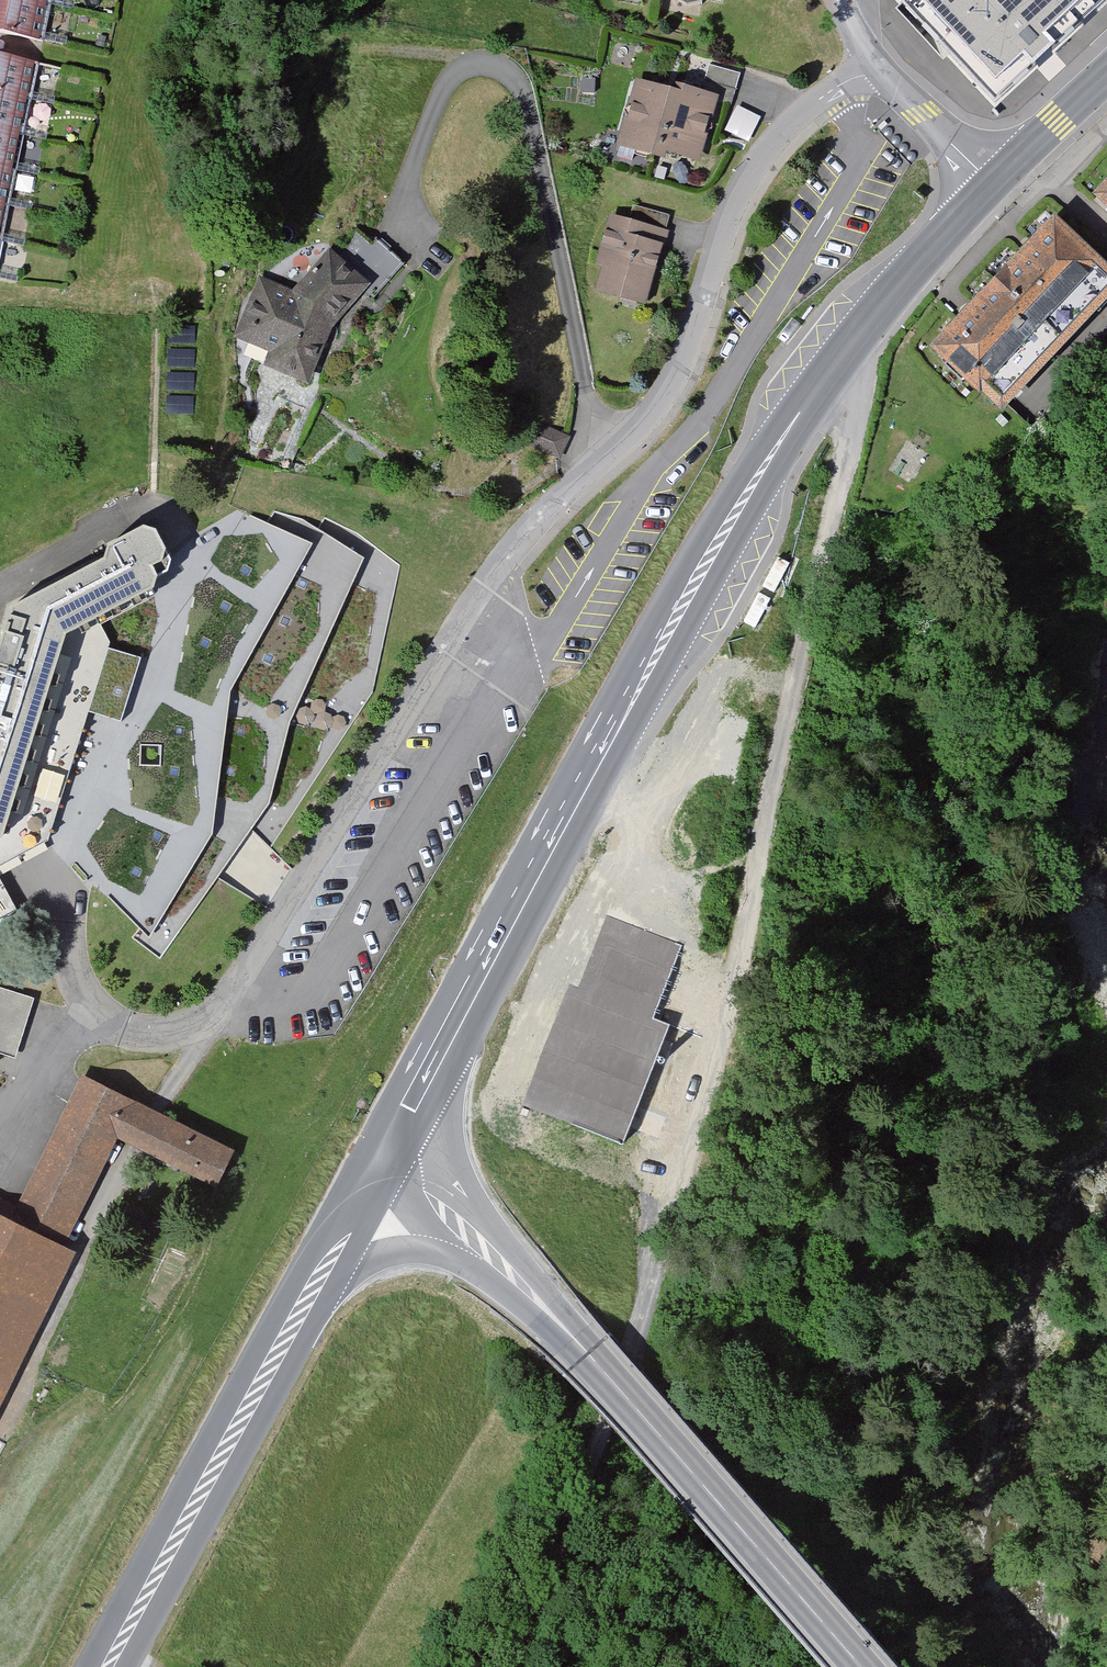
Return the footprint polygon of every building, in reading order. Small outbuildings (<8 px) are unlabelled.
[(43,42),(50,5),(27,0),(0,0),(0,33),(43,42)] [(997,111),(1106,7),(1106,0),(896,0),(997,111)] [(31,100),(38,63),(0,55),(0,94),(31,100)] [(708,64),(704,80),(735,89),(740,73),(708,64)] [(731,105),(735,89),(704,80),(699,96),(676,90),(674,97),(659,147),(682,152),(684,144),(699,148),(713,100),(731,105)] [(657,154),(659,147),(674,97),(638,87),(618,157),(631,161),(635,147),(657,154)] [(0,94),(0,131),(23,135),(31,100),(0,94)] [(761,117),(737,105),(725,130),(748,142),(761,117)] [(0,131),(0,168),(16,171),(23,135),(0,131)] [(0,168),(0,204),(9,206),(16,171),(0,168)] [(1097,196),(1106,205),(1106,185),(1097,196)] [(0,204),(0,241),(1,242),(9,206),(0,204)] [(600,290),(641,302),(661,232),(665,234),(670,216),(634,205),(629,223),(617,219),(612,223),(599,265),(607,267),(600,290)] [(1001,407),(1106,296),(1106,273),(1055,224),(936,348),(980,390),(981,388),(1001,407)] [(248,324),(256,327),(247,348),(275,360),(273,365),(305,378),(328,326),(363,286),(377,299),(405,267),(377,242),(349,274),(331,259),(296,299),(275,290),(265,312),(255,308),(248,324)] [(567,438),(536,425),(528,442),(559,456),(567,438)] [(101,646),(81,709),(95,712),(139,726),(136,802),(92,881),(148,937),(193,864),(216,878),(224,830),(233,817),(250,828),(268,803),(289,722),(363,557),(303,519),(294,535),(250,515),(147,661),(114,650),(101,646)] [(109,545),(105,558),(13,607),(0,648),(0,867),(48,841),(86,717),(95,712),(81,709),(101,646),(114,650),(101,624),(148,598),(155,576),(166,569),(170,559),(156,531),(144,527),(109,545)] [(17,911),(0,879),(0,920),(17,911)] [(680,946),(608,919),(580,991),(572,988),(527,1103),(621,1139),(664,1027),(650,1022),(680,946)] [(28,999),(0,990),(0,1055),(10,1058),(28,999)] [(54,1250),(52,1249),(113,1126),(130,1135),(129,1136),(213,1177),(226,1150),(84,1079),(19,1211),(0,1202),(0,1359),(54,1250)]
